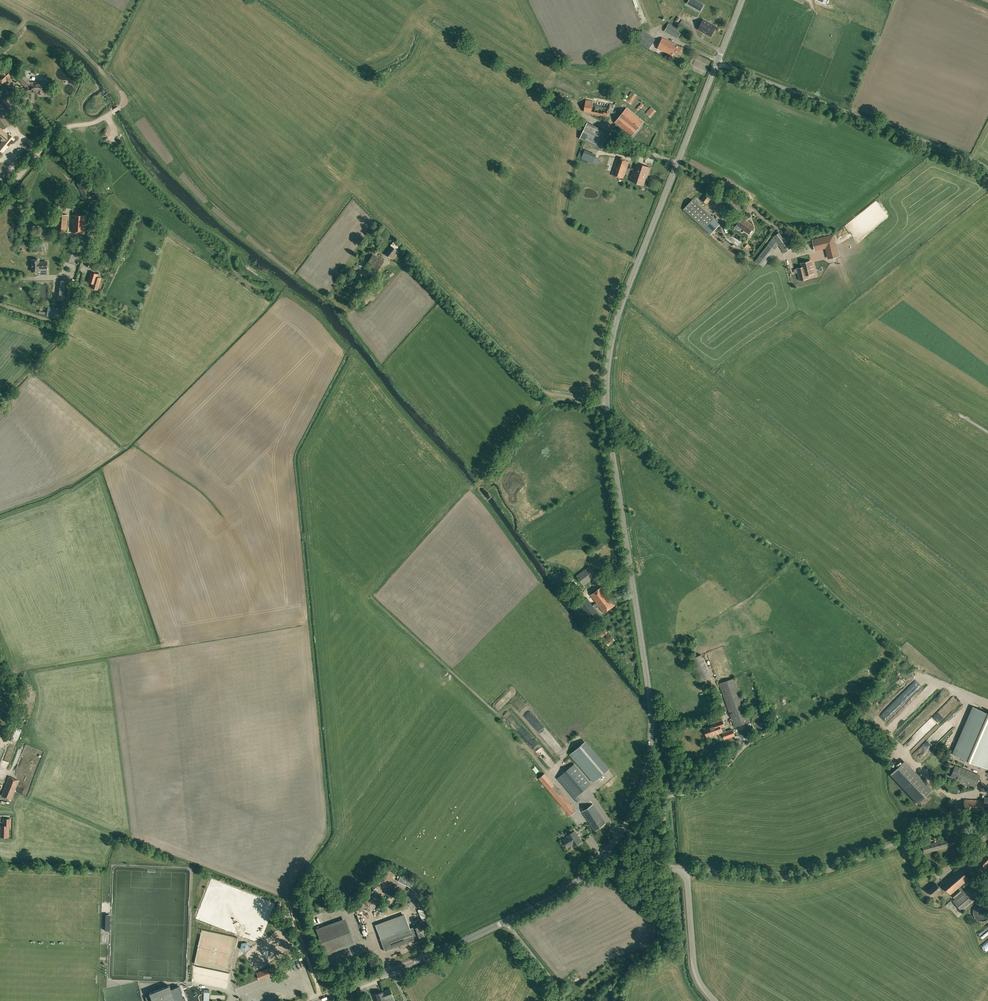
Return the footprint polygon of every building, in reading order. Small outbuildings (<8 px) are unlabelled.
[(666,17),(675,14),(671,5),(669,6),(667,0),(656,0),(649,3),(651,8),(661,4),(666,17)] [(698,9),(701,3),(695,0),(693,0),(691,3),(690,5),(698,9)] [(651,15),(654,22),(664,18),(660,11),(656,13),(651,15)] [(700,24),(713,32),(716,26),(707,22),(709,19),(705,17),(703,19),(700,24)] [(682,19),(678,25),(687,32),(689,34),(692,31),(689,29),(691,27),(682,19)] [(682,30),(669,23),(664,31),(678,38),(682,30)] [(713,32),(700,24),(698,29),(711,37),(713,32)] [(655,39),(642,31),(636,40),(649,48),(655,39)] [(677,56),(681,48),(676,45),(676,44),(662,38),(657,48),(669,54),(670,53),(677,56)] [(14,73),(8,68),(0,76),(0,80),(3,84),(14,73)] [(43,92),(45,92),(46,91),(46,88),(48,86),(48,84),(46,82),(44,82),(43,84),(43,85),(39,85),(39,84),(38,83),(32,83),(31,84),(25,78),(25,77),(23,76),(22,75),(18,79),(26,87),(26,91),(32,91),(35,91),(38,92),(38,93),(39,93),(39,94),(40,94),(41,94),(42,94),(42,93),(43,93),(43,92)] [(12,103),(10,101),(14,97),(7,90),(4,93),(6,95),(1,99),(8,106),(12,103)] [(628,96),(624,94),(621,98),(626,101),(631,104),(637,95),(631,92),(628,96)] [(584,111),(589,112),(589,113),(591,113),(591,114),(608,117),(608,114),(609,114),(610,108),(614,109),(614,104),(610,103),(610,104),(591,100),(591,101),(586,100),(584,111)] [(651,118),(656,111),(651,107),(646,113),(651,118)] [(631,136),(643,122),(627,108),(615,122),(631,136)] [(587,122),(585,126),(579,138),(589,143),(600,148),(602,149),(610,132),(602,129),(587,122)] [(3,141),(1,144),(7,149),(13,140),(0,129),(0,139),(3,141)] [(629,145),(621,140),(617,146),(626,151),(629,145)] [(596,154),(581,148),(577,157),(581,158),(581,159),(593,163),(597,164),(599,159),(595,157),(596,154)] [(627,159),(621,158),(621,159),(616,157),(610,174),(615,176),(614,177),(620,179),(620,178),(624,179),(629,162),(626,161),(627,159)] [(636,183),(642,165),(635,163),(629,181),(636,183)] [(650,168),(642,165),(636,183),(644,186),(646,178),(647,178),(650,168)] [(83,195),(90,192),(86,185),(87,185),(84,180),(77,184),(83,195)] [(714,195),(708,191),(701,200),(707,204),(714,195)] [(65,199),(57,196),(53,207),(60,210),(65,199)] [(720,224),(693,199),(684,209),(711,234),(720,224)] [(746,210),(730,199),(727,205),(743,215),(746,210)] [(68,215),(57,214),(56,230),(66,231),(68,215)] [(85,215),(73,215),(72,232),(84,233),(85,215)] [(741,218),(737,224),(749,234),(754,227),(747,222),(741,218)] [(784,253),(792,247),(785,236),(782,238),(779,232),(773,236),(773,237),(778,244),(784,253)] [(829,258),(839,256),(836,244),(835,244),(834,241),(835,241),(834,234),(812,240),(815,249),(826,246),(829,258)] [(776,250),(774,249),(778,244),(773,237),(768,244),(755,260),(763,266),(776,250)] [(392,246),(385,254),(394,261),(404,249),(394,241),(391,245),(392,246)] [(44,251),(44,242),(33,242),(34,251),(44,251)] [(81,251),(71,244),(67,250),(78,256),(81,251)] [(378,271),(383,261),(373,254),(367,264),(378,271)] [(39,259),(32,259),(32,271),(39,271),(39,269),(47,269),(47,261),(39,262),(39,259)] [(807,275),(814,273),(811,261),(801,264),(802,268),(797,269),(799,280),(808,278),(807,275)] [(98,274),(91,272),(88,282),(93,283),(92,288),(98,289),(101,278),(97,277),(98,274)] [(72,281),(72,280),(61,278),(57,300),(68,302),(72,281)] [(379,289),(387,283),(385,281),(377,287),(379,289)] [(46,316),(61,319),(63,309),(48,306),(46,316)] [(584,586),(597,576),(589,566),(576,576),(584,586)] [(554,575),(556,578),(564,589),(570,585),(560,570),(554,575)] [(604,613),(614,605),(601,587),(591,595),(604,613)] [(593,621),(600,615),(587,598),(580,603),(593,621)] [(604,639),(608,634),(605,631),(600,635),(604,639)] [(609,645),(615,640),(611,636),(605,641),(609,645)] [(700,682),(711,678),(701,654),(691,658),(700,682)] [(723,702),(725,701),(734,727),(751,721),(735,677),(719,683),(722,693),(720,694),(723,702)] [(919,699),(923,702),(937,688),(933,685),(919,699)] [(972,707),(953,754),(987,769),(987,767),(987,713),(972,707)] [(919,727),(925,720),(920,716),(914,722),(919,727)] [(721,727),(724,726),(722,720),(714,722),(715,725),(704,729),(707,737),(722,731),(721,727)] [(734,735),(732,729),(722,733),(724,739),(734,735)] [(534,738),(529,741),(542,757),(546,754),(534,738)] [(570,754),(593,782),(608,769),(591,749),(584,742),(570,754)] [(901,763),(890,774),(917,803),(929,793),(901,763)] [(578,796),(588,786),(571,766),(557,778),(577,802),(581,799),(578,796)] [(975,787),(980,775),(960,768),(955,766),(951,776),(961,780),(961,781),(975,787)] [(570,816),(577,810),(570,802),(560,789),(559,789),(555,785),(545,773),(539,779),(570,816)] [(19,780),(9,776),(1,796),(11,800),(19,780)] [(984,798),(984,801),(964,799),(963,811),(987,812),(987,798),(984,798)] [(605,823),(593,804),(582,811),(594,830),(605,823)] [(3,819),(3,825),(0,825),(0,836),(8,837),(9,826),(10,826),(10,819),(3,819)] [(987,834),(987,824),(986,822),(975,837),(982,843),(987,834)] [(581,841),(574,831),(567,836),(567,837),(563,840),(568,847),(572,844),(574,846),(575,846),(579,844),(578,843),(581,841)] [(959,843),(957,836),(922,845),(924,852),(959,843)] [(972,863),(986,876),(987,874),(987,847),(972,863)] [(959,889),(952,895),(955,899),(953,901),(963,913),(983,896),(973,884),(964,891),(960,886),(969,879),(960,868),(941,883),(941,884),(938,886),(936,883),(928,890),(933,896),(941,889),(944,887),(950,895),(958,888),(959,889)] [(416,878),(413,882),(420,888),(423,884),(416,878)] [(370,889),(372,891),(379,882),(377,880),(370,889)] [(973,913),(973,915),(974,916),(975,917),(976,918),(977,919),(978,920),(979,921),(981,921),(982,921),(983,921),(985,921),(986,920),(987,919),(987,905),(986,904),(985,903),(983,903),(982,903),(981,903),(979,903),(978,904),(977,905),(976,905),(975,907),(974,908),(973,909),(973,911),(973,912),(973,913)] [(354,943),(345,919),(316,929),(325,954),(354,943)] [(377,930),(381,939),(380,939),(385,951),(418,939),(425,936),(420,924),(414,927),(403,931),(399,921),(377,930)] [(977,933),(982,939),(987,934),(987,925),(977,933)] [(203,929),(198,959),(204,960),(205,952),(201,951),(201,948),(205,948),(205,945),(204,944),(205,940),(208,941),(209,933),(214,934),(215,931),(203,929)] [(249,948),(247,942),(241,943),(240,948),(245,951),(249,948)] [(272,967),(256,973),(258,978),(274,972),(272,967)] [(328,983),(334,980),(331,972),(325,974),(328,983)] [(179,986),(171,989),(169,985),(149,993),(150,995),(145,997),(147,1000),(184,1000),(179,986)] [(390,989),(374,995),(377,1000),(394,1000),(392,996),(393,996),(390,989),(389,989),(390,989)]
